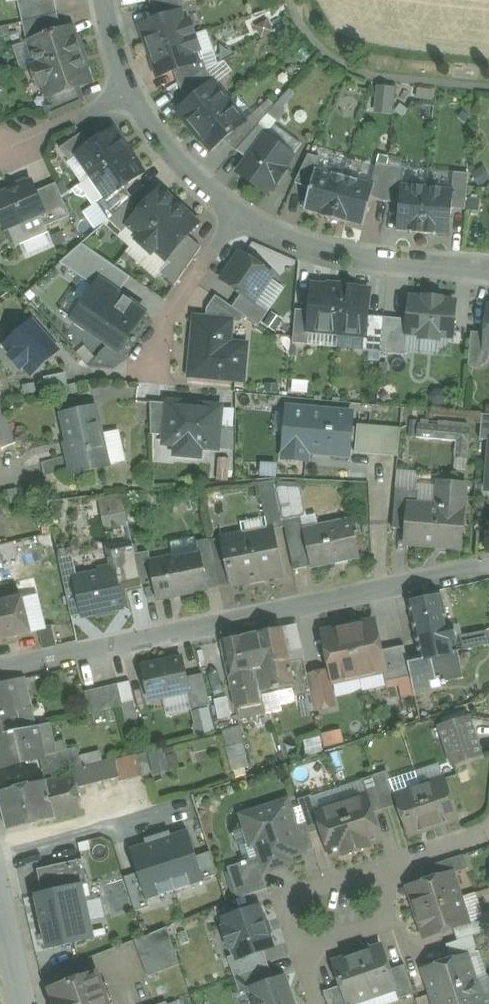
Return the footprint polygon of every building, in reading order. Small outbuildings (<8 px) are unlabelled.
[(23,3),(23,2),(19,3),(23,23),(58,14),(55,0),(47,0),(23,3)] [(151,5),(156,21),(180,12),(181,13),(187,11),(183,0),(181,0),(151,5)] [(156,21),(141,26),(150,51),(195,35),(190,21),(184,23),(181,13),(180,12),(156,21)] [(58,14),(23,23),(25,34),(28,43),(30,43),(30,42),(61,31),(58,14)] [(61,31),(30,42),(30,43),(38,66),(82,52),(78,40),(76,40),(72,28),(61,31)] [(195,35),(150,51),(159,76),(174,71),(198,63),(198,61),(194,51),(200,50),(195,35)] [(38,66),(33,68),(39,87),(45,85),(49,98),(79,88),(91,84),(85,67),(87,67),(82,52),(38,66)] [(198,63),(174,71),(179,87),(208,71),(204,59),(198,61),(198,63)] [(208,71),(179,87),(188,102),(213,82),(213,83),(216,81),(208,71)] [(213,83),(213,82),(188,102),(178,110),(187,120),(186,121),(194,131),(229,102),(213,83)] [(79,88),(49,98),(51,104),(45,106),(50,118),(84,103),(79,88)] [(270,101),(251,116),(260,124),(272,110),(276,105),(270,101)] [(245,121),(229,102),(194,131),(201,140),(202,139),(211,150),(224,140),(246,122),(245,121)] [(289,109),(279,102),(276,105),(272,110),(281,117),(289,109)] [(400,107),(394,114),(401,121),(407,114),(400,107)] [(260,124),(270,131),(281,117),(272,110),(260,124)] [(260,124),(251,116),(245,121),(246,122),(224,140),(236,151),(260,124)] [(270,131),(260,124),(236,151),(248,160),(266,136),(270,131)] [(60,146),(79,135),(75,128),(56,138),(60,146)] [(92,177),(129,151),(114,130),(92,145),(77,155),(78,156),(92,177)] [(83,133),(60,149),(70,162),(78,156),(77,155),(92,145),(83,133)] [(266,136),(248,160),(239,173),(244,177),(266,193),(275,181),(278,183),(287,170),(284,168),(293,156),(266,136)] [(129,151),(92,177),(106,197),(107,198),(124,186),(144,173),(129,151)] [(350,160),(322,152),(321,158),(317,169),(345,177),(350,160)] [(321,158),(309,155),(295,183),(310,190),(315,169),(317,169),(321,158)] [(376,167),(350,160),(345,177),(371,184),(376,167)] [(389,166),(377,163),(376,167),(371,184),(375,185),(371,198),(386,202),(389,166)] [(404,167),(389,166),(386,202),(399,203),(401,185),(402,185),(404,167)] [(429,170),(404,167),(402,185),(427,187),(429,170)] [(345,177),(317,169),(315,169),(310,190),(304,210),(321,215),(321,217),(333,220),(345,177)] [(454,173),(429,170),(427,187),(453,189),(454,173)] [(469,174),(454,173),(453,189),(453,190),(452,208),(465,210),(469,174)] [(371,184),(345,177),(333,220),(346,223),(346,221),(364,226),(371,198),(375,185),(371,184)] [(0,196),(0,215),(7,230),(9,229),(39,216),(45,213),(36,193),(32,182),(0,196)] [(71,217),(57,184),(36,193),(45,213),(39,216),(44,228),(46,227),(71,217)] [(402,185),(401,185),(399,203),(397,230),(411,231),(411,233),(412,233),(422,234),(423,234),(427,187),(402,185)] [(124,186),(107,198),(106,197),(97,203),(109,221),(133,199),(124,186)] [(453,189),(427,187),(423,234),(424,234),(434,235),(436,235),(436,233),(449,235),(452,208),(453,190),(453,189)] [(143,247),(179,207),(160,190),(143,208),(142,210),(128,225),(129,226),(141,236),(137,241),(143,247)] [(133,199),(109,221),(123,233),(129,226),(128,225),(142,210),(143,208),(133,199)] [(179,207),(143,247),(145,248),(151,254),(155,249),(166,259),(188,236),(198,224),(179,207)] [(39,216),(9,229),(17,247),(21,246),(49,234),(46,227),(44,228),(39,216)] [(132,247),(137,241),(141,236),(129,226),(123,233),(120,236),(132,247)] [(49,234),(21,246),(27,260),(55,248),(49,234)] [(201,248),(188,236),(166,259),(171,264),(162,274),(175,286),(201,248)] [(137,241),(132,247),(128,251),(137,258),(145,248),(143,247),(137,241)] [(120,294),(130,278),(82,245),(62,264),(95,287),(100,280),(120,294)] [(137,258),(158,277),(162,274),(171,264),(166,259),(155,249),(151,254),(145,248),(137,258)] [(273,274),(241,253),(222,280),(242,294),(254,302),(254,301),(273,274)] [(175,286),(162,274),(158,277),(151,283),(146,288),(162,299),(165,301),(175,286)] [(120,294),(100,280),(95,287),(72,320),(119,352),(146,312),(120,294)] [(328,287),(313,285),(310,311),(308,331),(309,331),(338,333),(342,286),(329,285),(328,287)] [(370,290),(356,289),(356,287),(342,286),(338,333),(365,336),(366,336),(368,316),(370,290)] [(254,302),(242,294),(233,307),(246,316),(259,325),(268,311),(254,301),(254,302)] [(232,307),(216,296),(207,308),(206,319),(232,321),(231,322),(241,323),(246,316),(233,307),(232,307)] [(425,300),(410,298),(408,320),(407,333),(408,333),(422,334),(421,339),(438,341),(438,336),(453,337),(456,302),(441,301),(425,300)] [(310,311),(296,310),(293,343),(308,345),(309,331),(308,331),(310,311)] [(384,317),(368,316),(366,336),(365,336),(363,350),(381,352),(384,317)] [(408,320),(384,317),(381,352),(381,353),(406,355),(408,333),(407,333),(408,320)] [(247,342),(230,340),(231,322),(232,321),(206,319),(196,318),(190,376),(243,381),(247,342)] [(58,351),(32,322),(6,346),(13,355),(10,357),(21,369),(24,366),(32,375),(58,351)] [(472,332),(471,332),(468,365),(483,366),(488,362),(488,353),(488,349),(484,348),(486,333),(472,332)] [(66,374),(44,378),(47,390),(68,385),(66,374)] [(168,404),(151,402),(151,435),(165,436),(168,404)] [(222,407),(168,402),(168,404),(165,436),(164,445),(176,445),(175,455),(200,457),(201,448),(219,449),(221,422),(220,422),(222,407)] [(95,408),(63,415),(71,452),(68,452),(68,455),(71,468),(72,471),(107,463),(95,408)] [(351,414),(289,408),(284,458),(307,460),(308,450),(348,454),(351,414)] [(482,414),(480,440),(488,440),(488,415),(482,414)] [(0,417),(0,444),(2,450),(16,445),(5,416),(5,415),(0,417)] [(400,428),(357,425),(355,453),(398,456),(400,428)] [(468,429),(420,425),(419,437),(456,440),(467,441),(468,429)] [(467,441),(456,440),(454,462),(465,463),(467,441)] [(8,467),(2,451),(0,452),(0,470),(8,467)] [(68,455),(42,463),(45,476),(71,468),(68,455)] [(211,478),(231,480),(233,457),(213,455),(211,478)] [(397,468),(396,488),(417,489),(417,484),(418,469),(397,468)] [(275,480),(258,482),(268,529),(269,528),(269,529),(285,527),(283,521),(277,490),(275,480)] [(277,490),(283,521),(302,517),(308,516),(301,485),(298,484),(295,484),(290,484),(287,485),(284,486),(281,488),(277,490)] [(417,506),(410,505),(408,529),(407,542),(459,547),(464,486),(440,484),(439,486),(438,507),(417,506)] [(439,486),(417,484),(417,489),(419,490),(417,506),(438,507),(439,486)] [(417,489),(396,488),(392,528),(408,529),(410,505),(417,506),(419,490),(417,489)] [(125,493),(101,496),(106,530),(129,527),(125,493)] [(308,516),(302,517),(305,528),(319,525),(317,514),(308,516)] [(304,529),(305,528),(302,517),(283,521),(285,527),(294,570),(312,566),(304,529)] [(305,528),(304,529),(312,566),(312,567),(359,557),(351,519),(319,525),(305,528)] [(268,529),(222,538),(226,559),(232,584),(279,574),(269,529),(269,528),(268,529)] [(209,534),(197,536),(200,551),(203,564),(215,562),(210,540),(209,534)] [(197,536),(172,541),(175,556),(200,551),(197,536)] [(222,537),(210,540),(215,562),(226,559),(222,538),(222,537)] [(133,544),(109,549),(112,565),(113,565),(118,585),(140,580),(141,579),(136,554),(135,554),(133,544)] [(149,551),(136,554),(141,579),(140,580),(142,585),(154,581),(150,561),(151,561),(149,551)] [(151,561),(150,561),(154,581),(158,599),(208,589),(203,564),(200,551),(175,556),(151,561)] [(226,559),(215,562),(220,586),(232,584),(226,559)] [(215,562),(203,564),(208,589),(220,586),(215,562)] [(30,565),(8,571),(10,582),(33,576),(31,568),(30,565)] [(112,565),(99,568),(100,573),(75,579),(83,615),(99,612),(100,615),(114,612),(113,609),(122,607),(118,585),(113,565),(112,565)] [(440,594),(409,601),(421,656),(422,659),(453,653),(450,639),(455,638),(452,625),(447,626),(440,594)] [(0,601),(0,640),(31,632),(22,596),(0,601)] [(79,612),(71,614),(72,622),(81,621),(79,612)] [(374,621),(348,626),(359,675),(383,670),(384,670),(380,649),(374,621)] [(288,664),(304,660),(296,624),(280,627),(288,664)] [(52,625),(39,628),(44,649),(57,646),(52,625)] [(348,626),(323,632),(333,681),(359,675),(348,626)] [(250,653),(253,671),(257,670),(261,690),(275,687),(275,688),(279,687),(279,686),(291,683),(292,683),(288,664),(280,627),(244,635),(244,636),(248,654),(250,653)] [(461,636),(464,650),(488,645),(488,642),(487,630),(461,636)] [(248,654),(244,636),(221,641),(229,676),(230,676),(253,671),(250,653),(248,654)] [(383,670),(385,681),(398,679),(411,676),(404,645),(380,649),(384,670),(383,670)] [(453,653),(422,659),(421,656),(408,659),(415,692),(429,689),(426,675),(457,668),(453,653)] [(182,658),(142,666),(149,699),(169,695),(188,691),(189,691),(186,677),(182,658)] [(304,660),(288,664),(292,683),(291,683),(293,696),(311,693),(304,660)] [(253,671),(230,676),(236,707),(263,701),(261,690),(257,670),(253,671)] [(359,675),(362,690),(386,688),(385,681),(383,670),(359,675)] [(327,671),(310,674),(318,710),(335,706),(333,696),(329,682),(327,671)] [(202,674),(186,677),(189,691),(188,691),(192,709),(211,705),(202,674)] [(362,690),(359,675),(333,681),(329,682),(333,696),(362,690)] [(411,676),(398,679),(401,694),(414,692),(411,676)] [(25,677),(11,681),(18,710),(32,707),(25,677)] [(0,683),(0,735),(22,729),(18,710),(11,681),(0,683)] [(130,681),(118,684),(123,705),(135,702),(130,681)] [(118,684),(85,691),(90,713),(123,706),(123,705),(118,684)] [(188,691),(169,695),(173,713),(192,709),(188,691)] [(222,717),(233,714),(230,698),(218,700),(222,717)] [(263,701),(236,707),(239,719),(266,713),(263,701)] [(32,707),(18,710),(22,729),(36,726),(32,707)] [(468,717),(441,726),(453,764),(480,755),(475,740),(468,717)] [(50,723),(40,725),(47,754),(57,752),(50,723)] [(0,735),(0,767),(40,757),(47,756),(47,754),(40,725),(36,726),(22,729),(0,735)] [(239,726),(222,731),(230,759),(246,755),(239,726)] [(342,732),(328,733),(329,745),(343,744),(342,732)] [(163,746),(151,749),(157,771),(169,768),(163,746)] [(57,752),(47,754),(47,756),(40,757),(41,763),(49,761),(52,774),(72,769),(82,766),(78,747),(57,752)] [(181,751),(170,754),(173,766),(184,763),(181,751)] [(137,754),(115,760),(121,781),(142,776),(137,754)] [(82,766),(72,769),(73,774),(74,774),(77,789),(120,778),(115,758),(82,766)] [(49,761),(41,763),(44,776),(52,774),(49,761)] [(440,763),(415,771),(420,787),(445,779),(440,763)] [(395,795),(388,771),(374,775),(385,809),(399,805),(395,795)] [(0,792),(0,798),(8,830),(83,813),(77,789),(74,774),(73,774),(0,792)] [(372,813),(385,809),(374,775),(360,780),(366,796),(367,796),(372,813)] [(458,819),(445,779),(420,787),(433,827),(458,819)] [(420,787),(395,795),(399,805),(408,835),(433,827),(420,787)] [(317,812),(312,795),(298,800),(306,822),(309,834),(322,829),(316,812),(317,812)] [(366,796),(342,804),(357,852),(370,848),(369,844),(381,840),(372,813),(367,796),(366,796)] [(287,803),(244,817),(253,843),(257,841),(262,856),(265,863),(286,856),(301,851),(302,851),(294,826),(287,803)] [(317,812),(316,812),(322,829),(330,856),(343,852),(344,856),(357,852),(342,804),(317,812)] [(306,822),(294,826),(302,851),(301,851),(302,853),(314,849),(309,834),(306,822)] [(169,832),(146,840),(147,843),(130,849),(146,900),(205,881),(188,830),(171,836),(169,832)] [(464,855),(433,865),(437,877),(452,872),(453,873),(468,868),(464,855)] [(262,856),(243,863),(246,871),(249,873),(261,869),(262,870),(283,863),(284,862),(286,860),(286,858),(286,856),(265,863),(262,856)] [(261,869),(249,873),(246,871),(243,863),(228,868),(238,899),(268,889),(262,870),(261,869)] [(452,872),(437,877),(408,887),(417,912),(461,898),(453,873),(452,872)] [(82,883),(34,893),(47,949),(94,938),(82,883)] [(476,893),(461,898),(469,922),(484,917),(476,893)] [(461,898),(417,912),(425,938),(454,928),(469,923),(469,922),(461,898)] [(259,906),(224,919),(227,927),(223,928),(233,957),(237,955),(238,959),(273,947),(268,933),(270,932),(266,922),(265,922),(259,906)] [(162,915),(143,924),(140,925),(145,937),(167,927),(162,915)] [(484,917),(469,922),(469,923),(454,928),(458,941),(473,936),(488,931),(484,917)] [(145,937),(135,941),(148,977),(180,965),(167,927),(145,937)] [(458,941),(446,945),(451,961),(466,956),(467,957),(478,953),(473,936),(458,941)] [(382,947),(358,955),(372,996),(395,988),(396,988),(390,970),(382,947)] [(486,976),(478,953),(467,957),(474,980),(486,976)] [(333,963),(341,986),(347,1003),(349,1003),(372,996),(358,955),(333,963)] [(451,961),(424,969),(432,994),(474,980),(467,957),(466,956),(451,961)] [(268,965),(234,977),(240,992),(250,989),(250,988),(274,980),(268,965)] [(405,965),(390,970),(396,988),(395,988),(398,999),(415,993),(405,965)] [(51,988),(54,999),(52,1000),(53,1003),(108,1003),(97,972),(51,988)] [(250,988),(250,989),(255,1003),(295,1003),(285,976),(274,980),(250,988)] [(474,980),(482,1003),(488,1000),(488,982),(487,976),(486,976),(474,980)] [(432,994),(435,1003),(482,1003),(474,980),(432,994)] [(324,992),(328,1003),(347,1003),(341,986),(324,992)]
